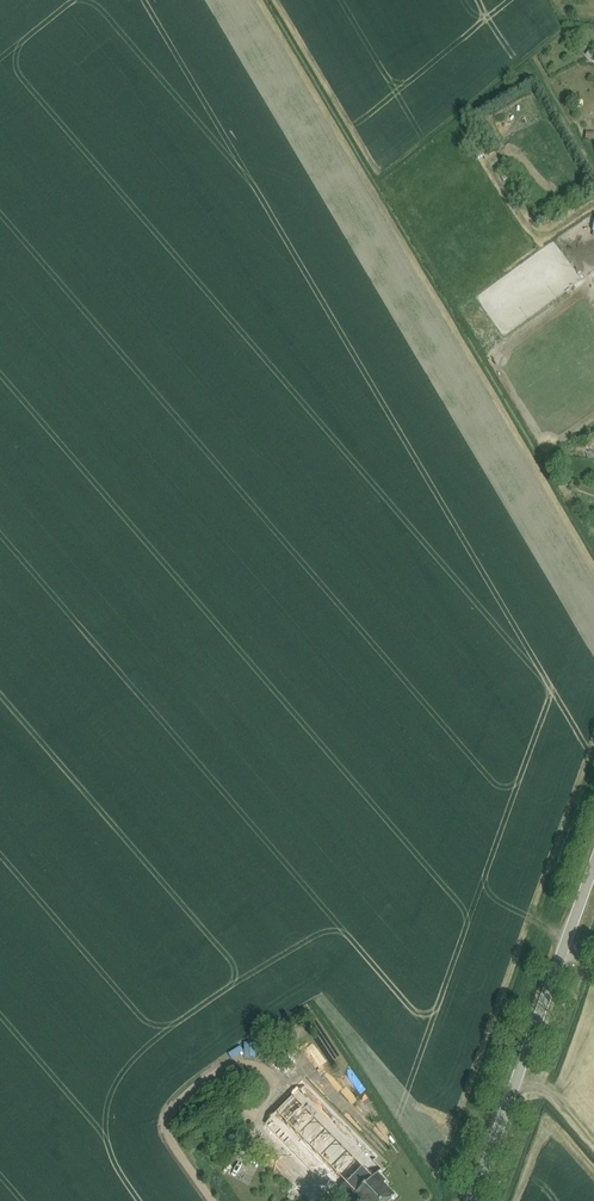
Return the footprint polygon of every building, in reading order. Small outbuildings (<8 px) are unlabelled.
[(484,155),(474,138),(467,142),(478,159),(484,155)] [(395,1196),(384,1185),(386,1182),(378,1173),(382,1169),(373,1161),(376,1158),(305,1086),(265,1124),(335,1195),(338,1192),(346,1200),(350,1200),(351,1199),(353,1200),(391,1200),(395,1196)]
